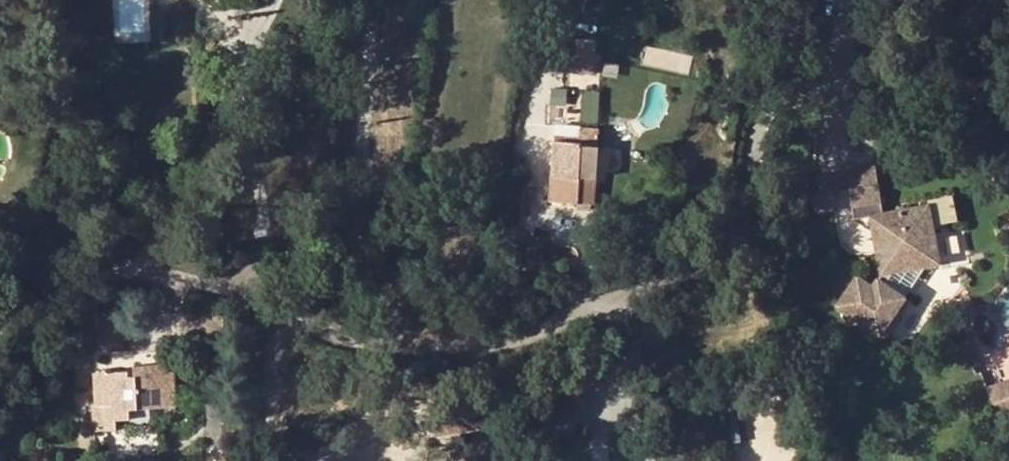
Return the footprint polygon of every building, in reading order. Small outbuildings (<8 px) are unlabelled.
[(551,51),(549,78),(585,80),(587,52),(551,51)] [(599,119),(598,90),(582,90),(582,119),(599,119)] [(594,180),(579,180),(581,146),(573,146),(574,131),(548,129),(547,144),(552,145),(549,205),(577,207),(577,212),(590,212),(590,207),(592,207),(594,180)] [(581,146),(579,180),(594,180),(596,131),(581,130),(574,131),(573,146),(581,146)] [(852,236),(877,233),(887,284),(892,284),(920,280),(933,277),(923,225),(879,230),(872,185),(844,190),(846,208),(852,236)] [(826,193),(829,211),(846,208),(844,190),(826,193)] [(829,211),(826,193),(808,196),(814,229),(832,226),(829,211)] [(862,263),(847,268),(853,284),(868,275),(862,263)] [(885,307),(904,322),(920,280),(892,284),(885,307)] [(892,284),(887,284),(874,300),(860,289),(835,318),(880,357),(908,324),(904,322),(885,307),(892,284)] [(710,352),(701,355),(704,364),(713,361),(710,352)] [(129,421),(128,412),(135,411),(158,410),(174,409),(172,366),(135,367),(136,378),(127,379),(126,373),(92,375),(94,406),(111,406),(111,421),(129,421)] [(996,412),(1008,408),(1008,377),(988,383),(996,412)] [(407,435),(448,434),(448,398),(407,398),(407,435)] [(94,406),(95,421),(111,421),(111,406),(94,406)]
